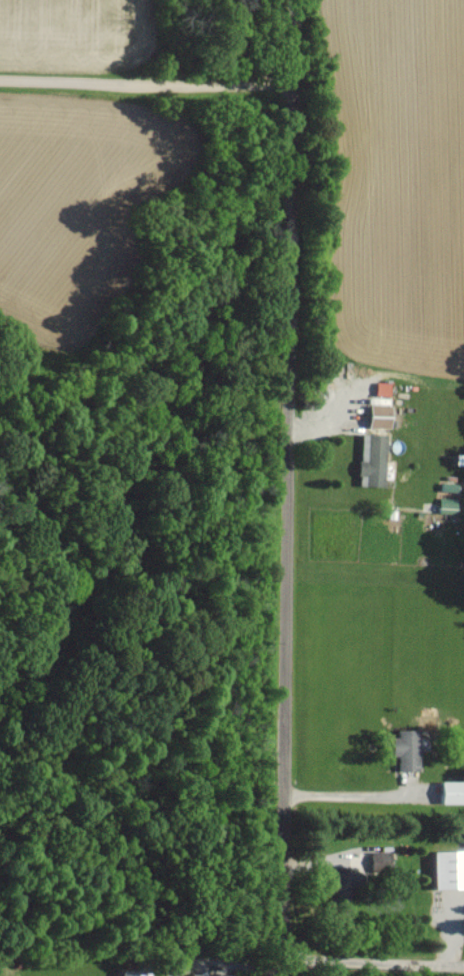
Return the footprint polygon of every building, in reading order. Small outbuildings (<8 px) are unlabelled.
[(371,394),(386,395),(387,382),(371,382),(371,394)] [(385,427),(384,397),(362,398),(362,427),(385,427)] [(381,434),(362,433),(361,461),(353,461),(352,474),(360,475),(360,485),(380,486),(381,434)] [(450,513),(451,498),(434,497),(433,512),(450,513)] [(386,755),(393,755),(394,771),(414,770),(413,729),(393,729),(393,737),(386,737),(386,755)] [(433,781),(433,803),(463,802),(463,781),(433,781)] [(426,889),(463,888),(463,850),(425,851),(426,889)]
